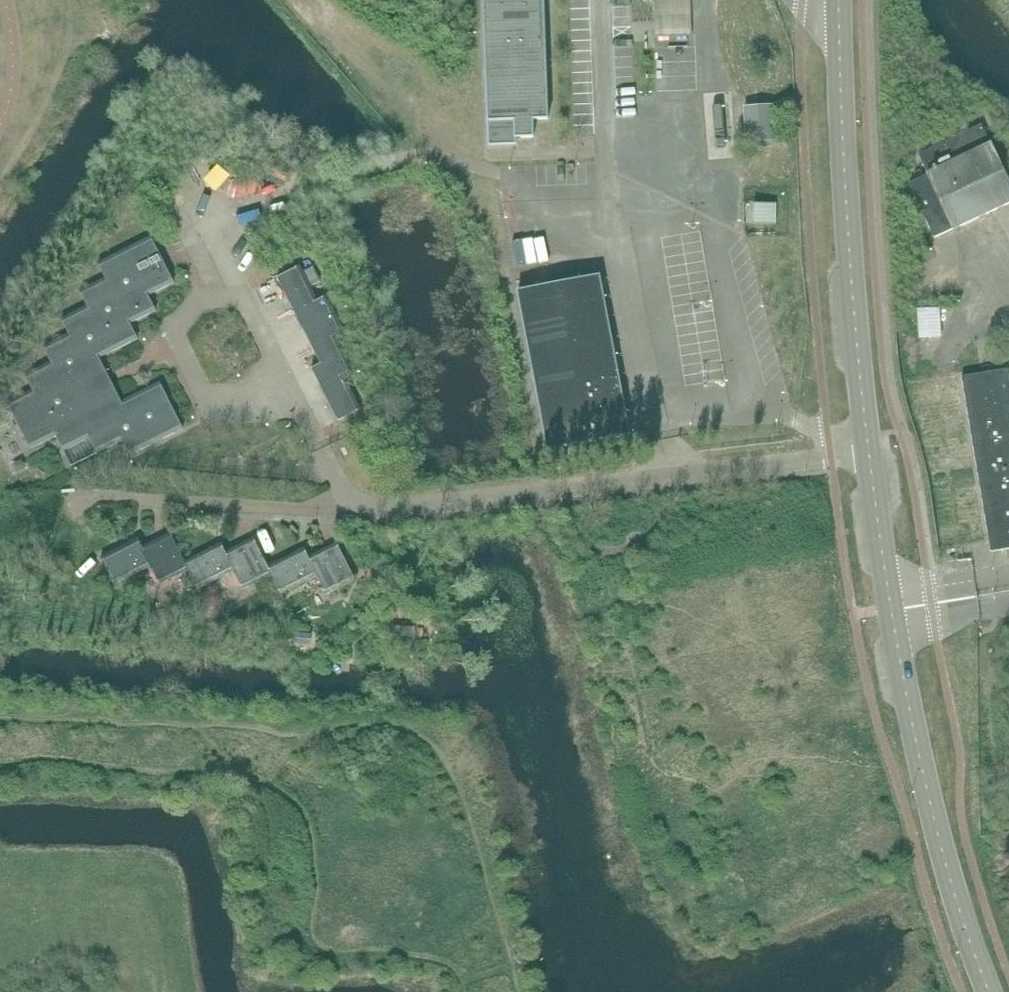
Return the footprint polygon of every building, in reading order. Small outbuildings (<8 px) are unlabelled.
[(489,145),(490,145),(490,149),(494,149),(494,145),(516,144),(516,138),(534,137),(533,120),(548,119),(544,0),(484,0),(489,145)] [(656,34),(694,33),(693,0),(654,0),(656,34)] [(754,140),(747,141),(747,142),(774,140),(772,106),(745,107),(746,125),(753,125),(754,140)] [(981,124),(918,154),(928,174),(908,183),(934,238),(953,229),(953,230),(1008,203),(1008,183),(981,124)] [(754,203),(754,224),(775,225),(776,204),(754,203)] [(56,436),(72,466),(123,440),(130,455),(183,429),(160,382),(121,402),(114,387),(110,389),(105,379),(109,377),(107,373),(99,358),(138,339),(130,323),(156,311),(149,295),(174,283),(163,259),(160,260),(157,254),(160,253),(151,236),(98,263),(106,278),(80,291),(88,306),(62,319),(69,334),(44,347),(51,362),(25,375),(33,390),(7,403),(31,449),(56,436)] [(317,301),(303,272),(300,266),(277,277),(320,364),(311,368),(338,421),(360,411),(343,376),(352,371),(335,336),(344,332),(326,297),(317,301)] [(599,275),(518,290),(517,290),(548,450),(630,434),(622,393),(621,394),(621,397),(617,398),(616,391),(621,390),(608,322),(603,323),(603,319),(608,318),(599,275)] [(924,330),(946,329),(946,299),(924,299),(924,330)] [(1008,549),(1008,375),(1008,369),(962,377),(991,552),(1008,549)] [(189,570),(184,560),(170,533),(142,547),(138,538),(101,557),(115,585),(151,566),(160,585),(189,570)] [(272,575),(268,567),(254,538),(225,552),(221,543),(184,560),(189,570),(199,589),(234,571),(244,590),(272,575)] [(268,567),(272,575),(282,594),(317,576),(326,594),(356,579),(337,543),(309,557),(304,548),(268,567)]
